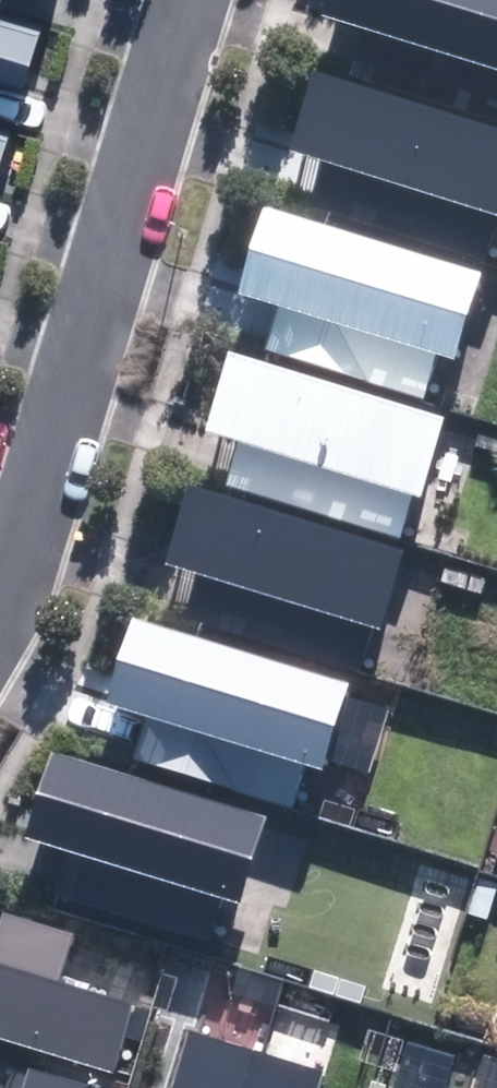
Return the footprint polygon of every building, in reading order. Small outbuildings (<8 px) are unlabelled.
[(1,61),(41,72),(56,23),(8,9),(11,0),(0,0),(0,65),(1,61)] [(326,36),(496,80),(496,0),(336,0),(326,36)] [(327,71),(299,163),(496,226),(496,127),(327,71)] [(9,183),(27,121),(0,113),(0,181),(9,183)] [(492,282),(261,213),(243,267),(260,272),(249,306),(282,316),(270,355),(434,404),(449,355),(469,360),(492,282)] [(229,489),(405,542),(416,503),(428,507),(453,425),(236,360),(212,440),(241,449),(229,489)] [(201,487),(174,568),(383,639),(411,557),(201,487)] [(138,764),(295,817),(311,768),(335,776),(363,695),(145,628),(116,713),(151,725),(138,764)] [(277,823),(66,753),(36,845),(247,914),(277,823)] [(0,931),(0,1043),(124,1083),(161,967),(4,918),(0,931)] [(321,1072),(194,1040),(184,1087),(317,1087),(321,1072)] [(33,1076),(29,1087),(72,1087),(33,1076)]
